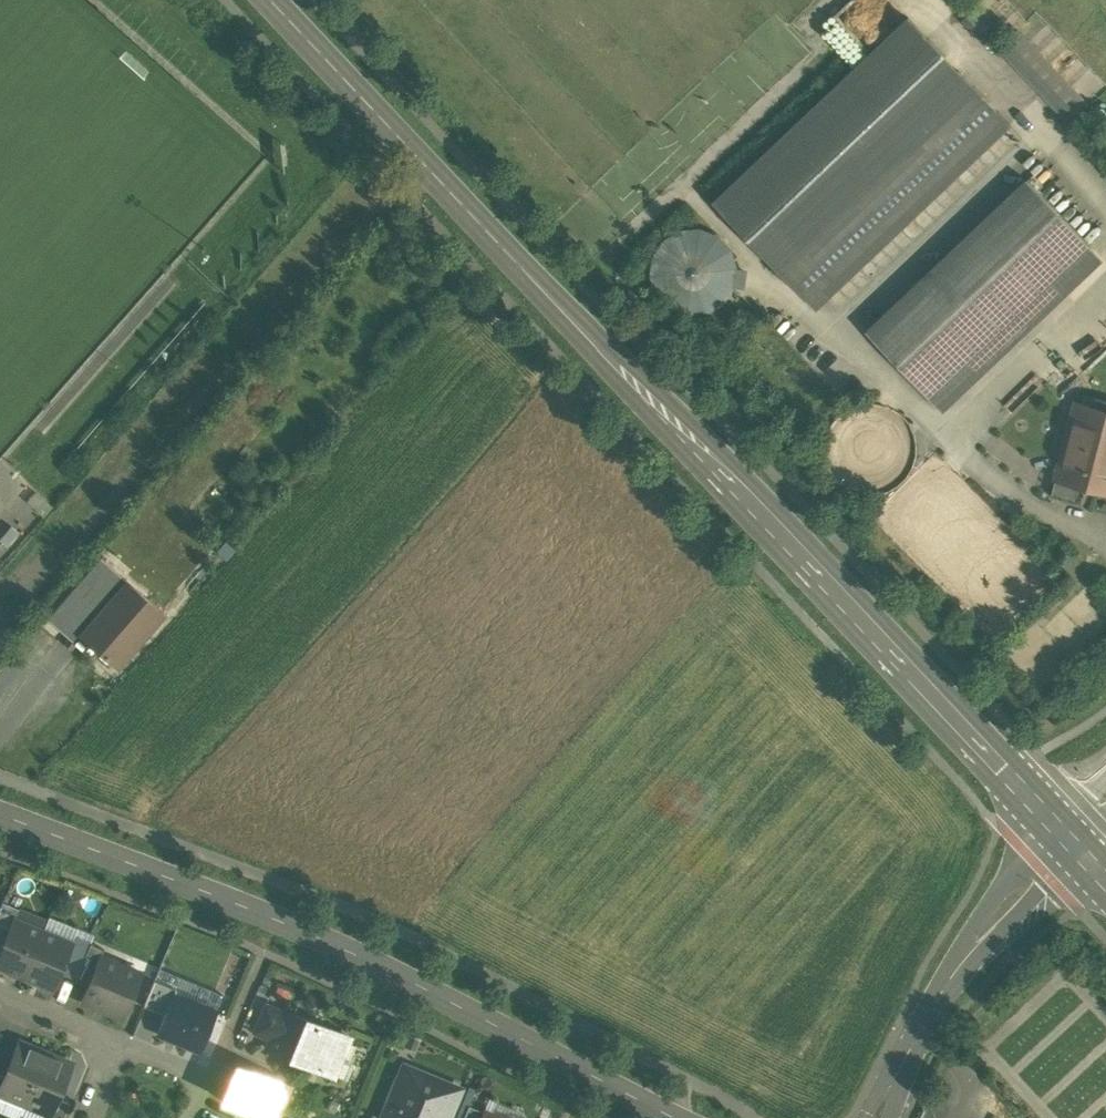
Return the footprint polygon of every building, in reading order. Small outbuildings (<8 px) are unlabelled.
[(1009,124),(911,20),(719,201),(816,305),(1009,124)] [(1105,258),(1028,178),(868,331),(945,411),(1105,258)] [(672,307),(692,314),(712,310),(727,298),(734,286),(736,263),(723,241),(709,232),(695,230),(672,237),(658,252),(653,272),(658,292),(672,307)] [(1063,458),(1092,466),(1086,486),(1105,491),(1105,402),(1097,399),(1095,408),(1078,403),(1063,458)] [(1092,466),(1063,458),(1053,497),(1081,504),(1086,486),(1092,466)] [(101,558),(48,620),(81,649),(87,642),(81,637),(128,582),(101,558)] [(128,582),(81,637),(87,642),(117,668),(164,614),(128,582)] [(117,668),(87,642),(81,649),(111,675),(117,668)] [(1,905),(0,908),(0,948),(2,949),(14,919),(17,912),(1,905)] [(14,919),(2,949),(0,953),(0,967),(24,977),(43,931),(14,919)] [(43,931),(24,977),(53,989),(59,973),(72,943),(43,931)] [(91,943),(74,936),(72,943),(59,973),(76,979),(91,943)] [(76,979),(75,980),(87,985),(100,956),(101,956),(104,949),(91,943),(76,979)] [(101,956),(100,956),(87,985),(81,1001),(124,1019),(143,974),(101,956)] [(176,989),(155,980),(144,1005),(166,1014),(174,994),(174,993),(176,989)] [(166,1014),(158,1033),(200,1050),(216,1011),(174,994),(166,1014)] [(284,1010),(265,1002),(252,1033),(271,1041),(284,1010)] [(349,1037),(284,1010),(271,1041),(267,1049),(333,1076),(349,1037)] [(23,1041),(18,1043),(4,1076),(0,1087),(0,1095),(49,1115),(50,1115),(57,1098),(71,1065),(69,1061),(61,1057),(57,1059),(32,1048),(31,1045),(23,1041)] [(236,1064),(222,1100),(239,1107),(266,1117),(274,1117),(288,1085),(236,1064)] [(404,1065),(381,1117),(449,1117),(461,1088),(404,1065)] [(50,1115),(49,1115),(48,1117),(64,1117),(70,1103),(57,1098),(50,1115)] [(468,1105),(463,1117),(481,1117),(484,1112),(468,1105)] [(239,1107),(234,1117),(266,1117),(239,1107)]
